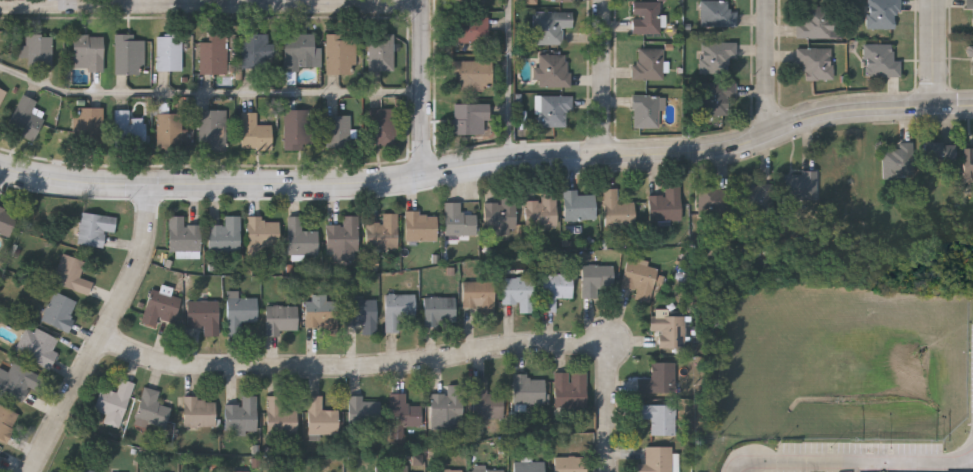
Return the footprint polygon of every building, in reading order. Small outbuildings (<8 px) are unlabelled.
[(700,25),(700,0),(727,0),(727,10),(736,10),(736,25),(700,25)] [(866,28),(866,0),(900,0),(900,13),(893,13),(893,28),(866,28)] [(965,8),(965,0),(972,0),(972,26),(972,8),(965,8)] [(631,33),(631,1),(660,1),(660,33),(631,33)] [(794,36),(794,21),(801,21),(801,5),(833,5),(833,36),(794,36)] [(532,44),(532,11),(572,11),(572,27),(561,27),(561,44),(532,44)] [(487,41),(455,41),(455,16),(487,16),(487,41)] [(326,32),(356,32),(356,73),(326,73),(326,32)] [(369,32),(393,32),(393,69),(369,69),(369,32)] [(115,33),(144,33),(144,73),(115,73),(115,33)] [(273,42),(273,67),(241,67),(241,33),(268,33),(268,42),(273,42)] [(284,69),(284,33),(314,33),(314,45),(320,45),(320,69),(284,69)] [(26,67),(26,34),(52,34),(52,67),(26,67)] [(73,69),(73,34),(103,34),(103,69),(73,69)] [(182,69),(156,69),(156,35),(182,35),(182,69)] [(199,36),(227,36),(227,73),(199,73),(199,36)] [(734,56),(726,56),(726,73),(702,73),(702,41),(734,41),(734,56)] [(892,44),(892,60),(898,60),(898,75),(863,75),(863,44),(892,44)] [(795,63),(795,47),(832,47),(832,79),(802,79),(802,63),(795,63)] [(662,48),(662,79),(636,79),(636,48),(662,48)] [(538,87),(538,54),(569,54),(569,87),(538,87)] [(491,59),(491,90),(452,90),(452,59),(491,59)] [(727,97),(727,115),(703,114),(703,81),(735,81),(735,97),(727,97)] [(33,141),(6,130),(21,93),(36,100),(31,112),(43,117),(33,141)] [(570,95),(570,126),(535,126),(536,95),(570,95)] [(658,127),(631,127),(632,95),(658,95),(658,127)] [(452,133),(452,102),(489,102),(489,133),(452,133)] [(77,144),(77,106),(104,107),(103,144),(77,144)] [(394,107),(394,144),(369,144),(369,107),(394,107)] [(130,117),(145,117),(145,146),(114,146),(114,109),(130,109),(130,117)] [(226,149),(199,149),(199,109),(226,109),(226,149)] [(309,109),(309,148),(284,148),(284,109),(309,109)] [(183,112),(183,148),(156,148),(156,112),(183,112)] [(240,148),(240,112),(257,112),(257,124),(271,124),(271,148),(240,148)] [(350,147),(325,147),(325,114),(350,114),(350,147)] [(925,139),(955,139),(955,158),(925,158),(925,139)] [(899,147),(899,140),(913,141),(912,174),(882,174),(882,147),(899,147)] [(963,143),(972,143),(972,170),(963,170),(963,143)] [(817,170),(817,195),(780,196),(779,170),(817,170)] [(747,204),(745,183),(772,180),(774,200),(747,204)] [(649,193),(665,193),(665,182),(681,182),(681,218),(649,218),(649,193)] [(618,186),(618,199),(635,199),(635,223),(604,223),(604,186),(618,186)] [(577,192),(596,192),(596,217),(564,217),(564,187),(577,187),(577,192)] [(701,188),(730,188),(730,211),(701,211),(701,188)] [(485,199),(501,199),(501,193),(516,193),(516,232),(485,232),(485,199)] [(556,196),(556,224),(525,224),(525,196),(556,196)] [(445,232),(445,199),(462,199),(462,211),(476,211),(476,232),(445,232)] [(9,234),(0,231),(0,204),(18,210),(9,234)] [(78,241),(82,210),(116,214),(114,230),(105,229),(102,245),(78,241)] [(398,211),(398,246),(366,246),(366,219),(382,219),(382,211),(398,211)] [(437,211),(437,238),(405,238),(405,211),(437,211)] [(169,248),(169,213),(184,213),(184,222),(201,222),(201,248),(169,248)] [(209,222),(226,222),(226,213),(240,213),(240,248),(209,248),(209,222)] [(359,213),(358,256),(327,256),(327,222),(343,222),(343,213),(359,213)] [(318,228),(318,252),(288,252),(288,214),(302,214),(302,228),(318,228)] [(265,251),(248,251),(248,216),(279,216),(279,246),(265,246),(265,251)] [(705,243),(696,244),(697,258),(706,258),(705,243)] [(93,279),(89,292),(53,280),(62,251),(85,258),(80,275),(93,279)] [(622,283),(628,258),(658,265),(650,300),(635,297),(637,287),(622,283)] [(613,263),(613,286),(601,286),(601,295),(583,295),(583,263),(613,263)] [(572,295),(556,295),(556,309),(542,309),(542,271),(572,271),(572,295)] [(534,275),(534,309),(517,309),(517,302),(503,302),(503,275),(534,275)] [(495,279),(495,316),(475,316),(475,307),(464,307),(464,279),(495,279)] [(174,322),(158,318),(157,324),(141,321),(150,287),(181,294),(174,322)] [(66,330),(41,317),(55,289),(80,302),(66,330)] [(258,296),(258,322),(245,322),(245,333),(228,333),(228,289),(238,289),(238,296),(258,296)] [(385,291),(415,291),(415,315),(399,315),(399,330),(385,330),(385,291)] [(337,298),(337,325),(307,325),(307,292),(327,292),(327,298),(337,298)] [(456,323),(423,323),(423,294),(456,294),(456,323)] [(377,297),(377,332),(361,332),(361,321),(346,321),(346,297),(377,297)] [(219,298),(219,333),(204,333),(204,324),(187,324),(187,298),(219,298)] [(298,303),(298,330),(266,330),(266,303),(298,303)] [(685,345),(659,345),(659,329),(651,329),(651,313),(685,313),(685,345)] [(61,337),(50,365),(14,351),(26,323),(61,337)] [(675,360),(675,391),(638,391),(638,376),(651,376),(651,360),(675,360)] [(22,397),(0,388),(0,366),(9,370),(12,361),(46,375),(39,391),(27,386),(22,397)] [(555,369),(586,369),(586,408),(555,408),(555,369)] [(545,402),(513,402),(513,371),(529,371),(529,376),(545,376),(545,402)] [(100,385),(117,390),(122,377),(134,380),(120,426),(104,421),(107,411),(93,407),(100,385)] [(473,378),(487,378),(487,391),(503,391),(503,415),(473,415),(473,378)] [(431,417),(431,391),(448,391),(448,382),(463,382),(463,417),(431,417)] [(160,388),(157,402),(170,404),(166,427),(135,422),(142,385),(160,388)] [(406,402),(422,403),(422,423),(389,423),(389,391),(407,391),(406,402)] [(256,428),(225,428),(225,402),(242,402),(242,393),(256,393),(256,428)] [(297,407),(297,434),(267,434),(267,393),(280,393),(280,407),(297,407)] [(308,431),(308,393),(322,393),(322,407),(338,407),(338,431),(308,431)] [(363,393),(363,399),(380,399),(380,422),(349,422),(349,393),(363,393)] [(215,424),(184,424),(184,395),(215,395),(215,424)] [(9,442),(0,438),(0,402),(23,413),(9,442)] [(652,418),(638,418),(638,402),(675,402),(675,432),(652,432),(652,418)] [(675,444),(675,471),(637,471),(637,461),(646,461),(646,444),(675,444)] [(586,454),(586,471),(555,471),(555,454),(586,454)] [(544,459),(544,471),(514,471),(514,459),(544,459)] [(421,471),(391,471),(391,463),(407,463),(407,471),(421,471)]
